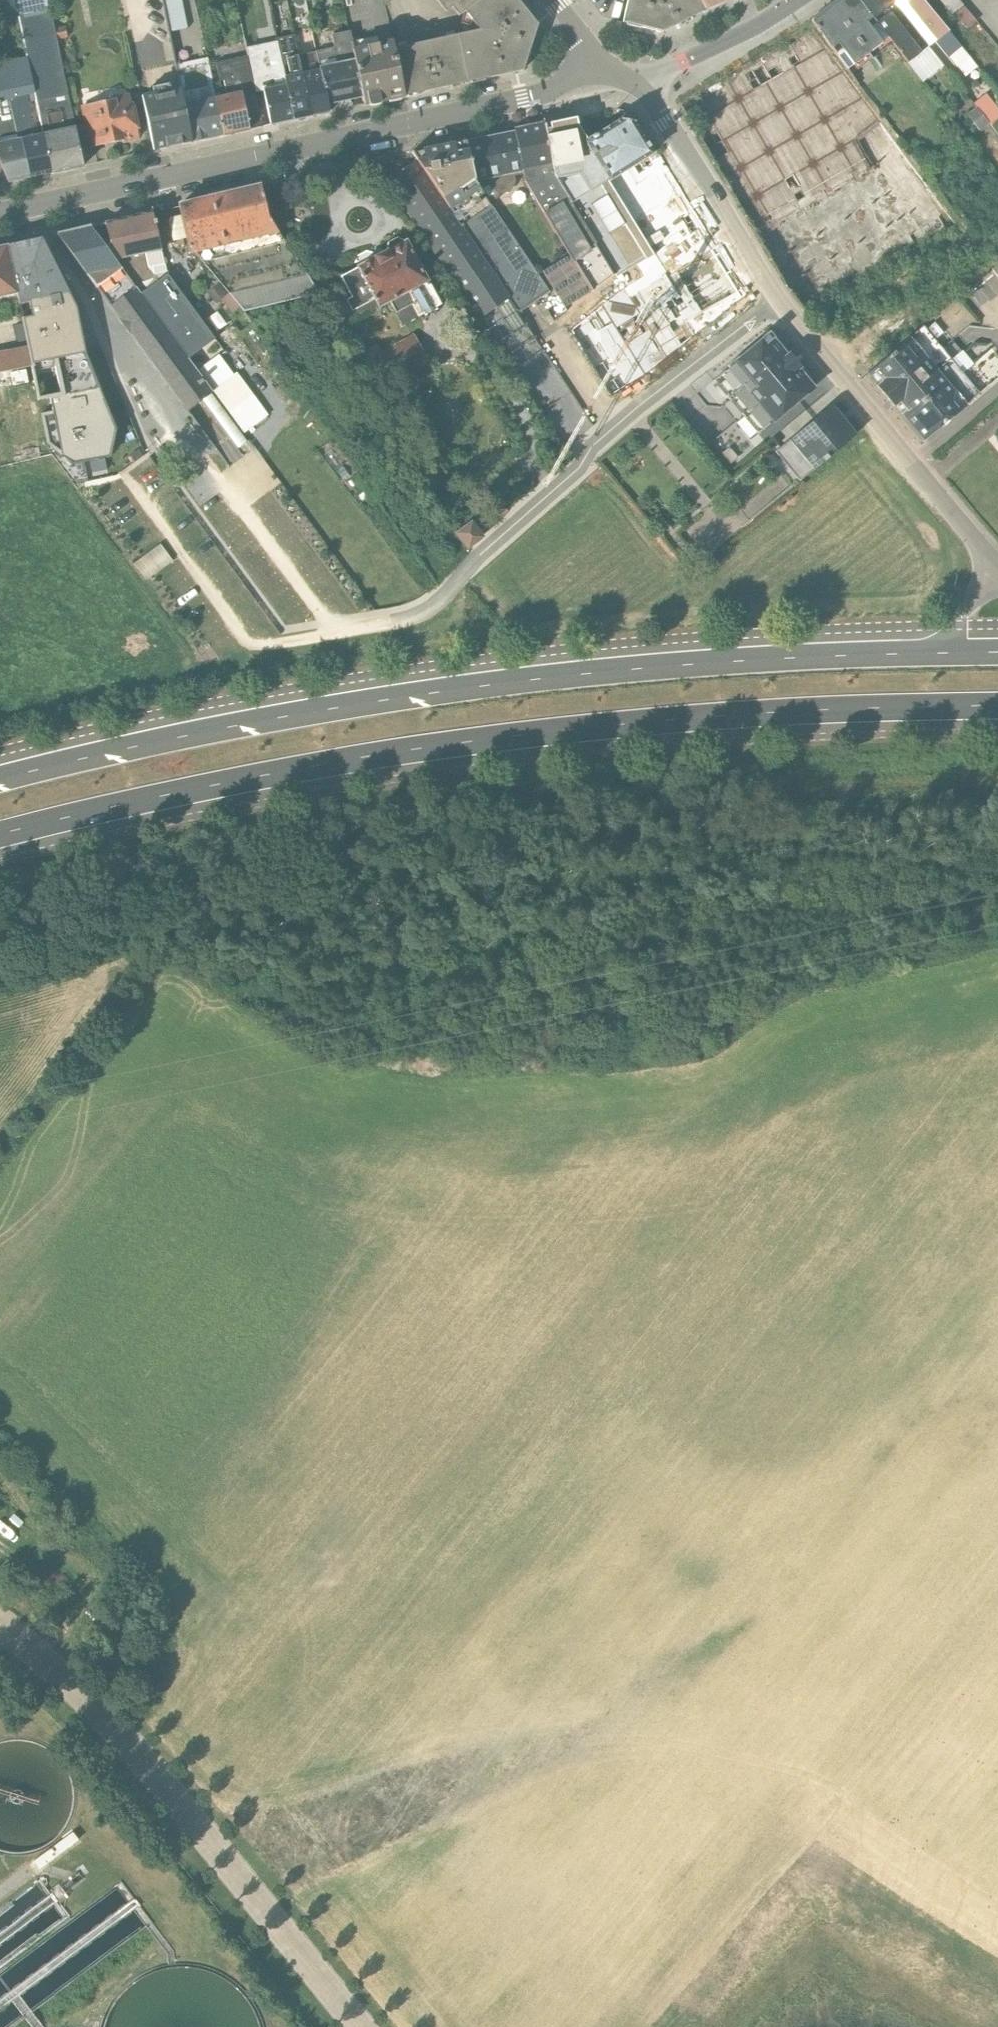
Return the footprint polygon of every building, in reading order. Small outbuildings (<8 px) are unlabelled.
[(50,12),(47,0),(0,0),(0,20),(18,16),(21,33),(26,58),(36,100),(42,133),(51,173),(83,166),(79,150),(74,126),(69,101),(50,12)] [(169,32),(187,28),(180,0),(162,0),(169,32)] [(477,0),(436,0),(445,11),(451,7),(458,16),(477,0)] [(537,25),(517,0),(477,0),(458,16),(455,35),(466,82),(522,70),(537,25)] [(623,22),(662,31),(704,12),(699,0),(628,0),(623,22)] [(704,12),(727,0),(699,0),(704,12)] [(858,0),(839,0),(839,2),(832,8),(868,55),(889,39),(858,0)] [(907,62),(928,47),(890,0),(858,0),(889,39),(907,62)] [(977,66),(923,0),(890,0),(928,47),(934,42),(963,77),(977,66)] [(950,14),(952,13),(966,29),(975,21),(961,5),(957,0),(939,0),(950,14)] [(823,12),(810,21),(847,70),(868,55),(832,8),(825,13),(823,12)] [(18,16),(0,20),(0,37),(21,33),(18,16)] [(65,26),(54,28),(56,41),(68,39),(65,26)] [(350,43),(347,32),(331,35),(334,49),(316,53),(327,103),(361,95),(350,43)] [(300,118),(311,115),(299,55),(294,35),(293,34),(276,38),(277,41),(281,66),(294,119),(300,118)] [(455,35),(393,48),(403,96),(466,82),(455,35)] [(376,37),(350,43),(361,95),(364,104),(403,96),(391,39),(377,42),(376,37)] [(246,48),(248,57),(255,94),(264,92),(270,124),(294,119),(281,66),(277,41),(246,48)] [(928,47),(907,62),(922,81),(942,66),(928,47)] [(316,53),(316,51),(299,55),(311,115),(329,112),(327,103),(316,53)] [(248,57),(216,64),(219,80),(223,80),(226,95),(215,98),(222,135),(262,126),(255,94),(248,57)] [(8,182),(29,178),(20,138),(33,135),(30,117),(32,117),(29,101),(36,100),(26,58),(0,63),(0,165),(8,182)] [(217,136),(222,135),(215,98),(207,59),(206,58),(176,65),(180,88),(192,141),(217,136)] [(141,96),(153,150),(192,141),(180,88),(169,90),(168,84),(150,88),(152,94),(141,96)] [(74,126),(79,150),(121,140),(122,143),(138,140),(136,130),(139,129),(133,103),(130,103),(129,94),(113,97),(113,99),(79,107),(83,125),(74,126)] [(984,94),(973,104),(975,107),(988,123),(991,126),(997,119),(997,111),(984,94)] [(975,107),(965,115),(979,131),(988,123),(975,107)] [(584,142),(608,180),(652,153),(632,122),(621,120),(584,142)] [(614,275),(617,277),(654,255),(584,142),(586,140),(576,123),(575,123),(562,126),(561,121),(560,121),(542,125),(554,175),(614,275)] [(569,254),(591,290),(614,275),(554,175),(542,125),(513,131),(522,174),(525,183),(569,254)] [(509,131),(502,133),(502,135),(477,140),(476,138),(469,139),(469,141),(465,142),(474,180),(488,201),(496,198),(498,194),(509,192),(514,182),(513,176),(522,174),(513,133),(509,134),(509,131)] [(51,173),(42,133),(33,135),(20,138),(29,178),(51,173)] [(508,300),(517,313),(549,292),(488,201),(474,180),(465,142),(464,140),(422,150),(424,159),(416,160),(416,161),(508,300)] [(506,301),(508,300),(416,161),(389,179),(477,320),(495,308),(513,333),(524,326),(506,301)] [(300,266),(291,252),(277,231),(263,210),(259,186),(179,205),(181,215),(186,237),(190,253),(193,254),(201,262),(243,311),(318,294),(319,294),(300,266)] [(236,372),(233,374),(210,344),(216,340),(181,294),(182,293),(165,271),(161,250),(165,243),(163,233),(155,226),(152,212),(151,212),(91,226),(243,433),(267,415),(236,372)] [(186,237),(181,215),(167,218),(172,240),(186,237)] [(91,226),(57,235),(185,412),(186,412),(212,392),(91,226)] [(6,246),(16,294),(26,346),(30,366),(40,415),(45,439),(47,448),(64,466),(110,457),(111,450),(115,428),(106,404),(86,355),(85,353),(75,307),(55,266),(52,260),(41,238),(6,246)] [(427,282),(428,281),(406,239),(402,240),(396,238),(387,243),(386,249),(376,255),(366,251),(356,257),(354,266),(355,268),(340,276),(348,291),(341,295),(343,298),(327,306),(341,328),(389,303),(399,320),(412,320),(423,314),(424,317),(436,310),(435,307),(440,304),(427,282)] [(6,246),(0,248),(0,297),(16,294),(6,246)] [(564,307),(591,290),(569,254),(542,271),(564,307)] [(894,407),(950,359),(922,326),(866,373),(869,377),(868,378),(875,386),(894,407)] [(384,391),(430,364),(412,333),(379,352),(375,346),(363,352),(362,353),(384,391)] [(813,388),(768,334),(714,380),(743,416),(736,423),(748,438),(756,432),(758,434),(813,388)] [(26,346),(0,351),(0,372),(22,368),(30,366),(26,346)] [(927,438),(979,393),(963,374),(973,364),(961,350),(950,360),(950,359),(894,407),(920,438),(927,438)] [(0,372),(0,389),(6,388),(5,381),(24,377),(22,368),(0,372)] [(775,452),(799,480),(854,435),(830,406),(775,452)] [(232,466),(246,455),(211,410),(197,420),(232,466)] [(497,500),(471,522),(481,534),(507,512),(497,500)] [(469,522),(456,533),(467,547),(480,537),(469,522)] [(172,561),(160,544),(133,564),(146,581),(172,561)]
